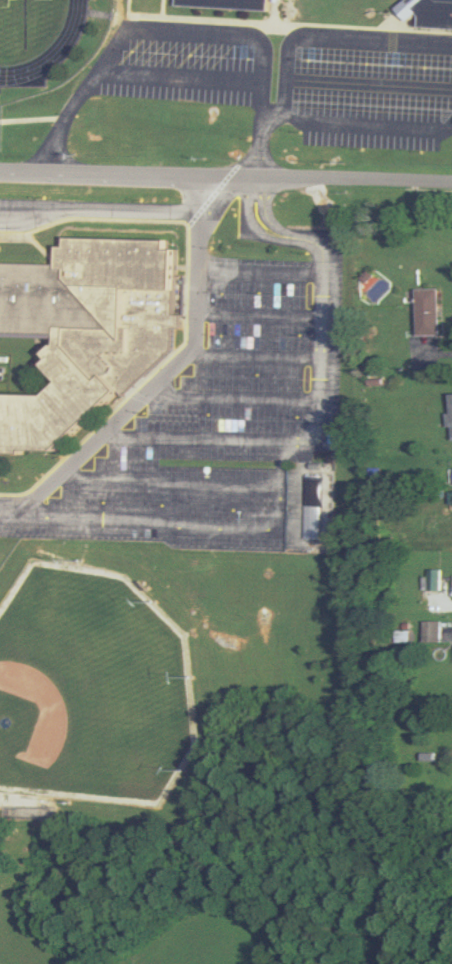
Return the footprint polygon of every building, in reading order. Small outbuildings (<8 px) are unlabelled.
[(181,7),(271,10),(274,0),(181,0),(181,7)] [(404,3),(403,6),(410,22),(424,15),(424,28),(451,29),(451,0),(409,0),(404,3)] [(36,455),(36,451),(68,452),(181,350),(181,330),(190,330),(190,315),(182,315),(182,290),(186,290),(186,252),(179,252),(179,241),(76,240),(76,248),(68,248),(67,266),(0,265),(0,334),(70,337),(69,346),(68,345),(58,355),(63,360),(57,366),(73,383),(59,396),(0,395),(0,454),(36,455)] [(442,336),(442,289),(421,289),(421,336),(442,336)] [(304,538),(322,538),(322,475),(304,475),(304,538)] [(428,643),(445,643),(445,622),(428,622),(428,643)]
